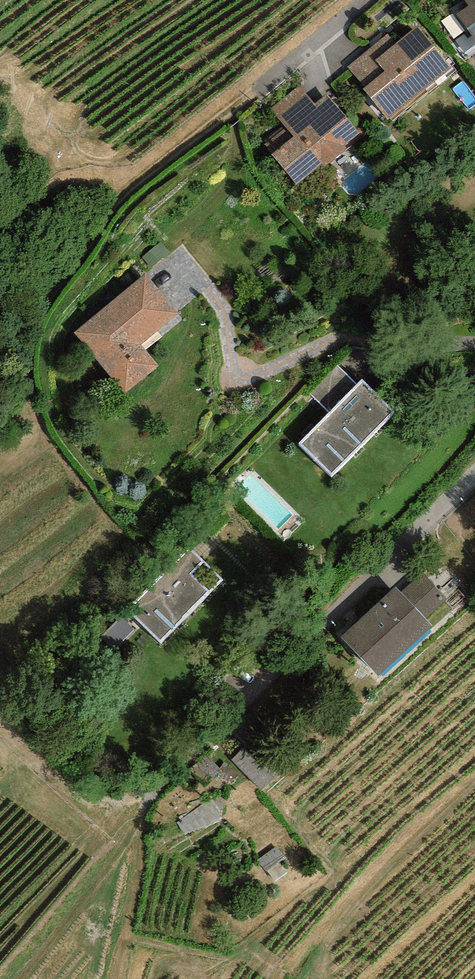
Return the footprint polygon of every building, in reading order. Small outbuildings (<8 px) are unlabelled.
[(469,6),(457,14),(474,40),(474,0),(464,0),(469,6)] [(388,121),(452,68),(417,27),(396,44),(387,34),(347,67),(364,87),(361,89),(388,121)] [(345,145),(359,134),(327,94),(315,103),(300,85),(270,109),(283,126),(262,143),(296,185),(322,163),(324,167),(348,149),(345,145)] [(158,366),(141,345),(178,313),(145,274),(75,333),(127,392),(158,366)] [(329,413),(357,385),(336,365),(309,393),(329,413)] [(395,411),(362,379),(357,385),(329,413),(298,444),(331,476),(395,411)] [(127,610),(160,643),(224,581),(191,547),(127,610)] [(401,593),(425,619),(447,599),(423,573),(401,593)] [(342,637),(378,676),(432,626),(425,619),(401,593),(395,588),(342,637)] [(114,650),(135,629),(123,618),(103,639),(114,650)]
